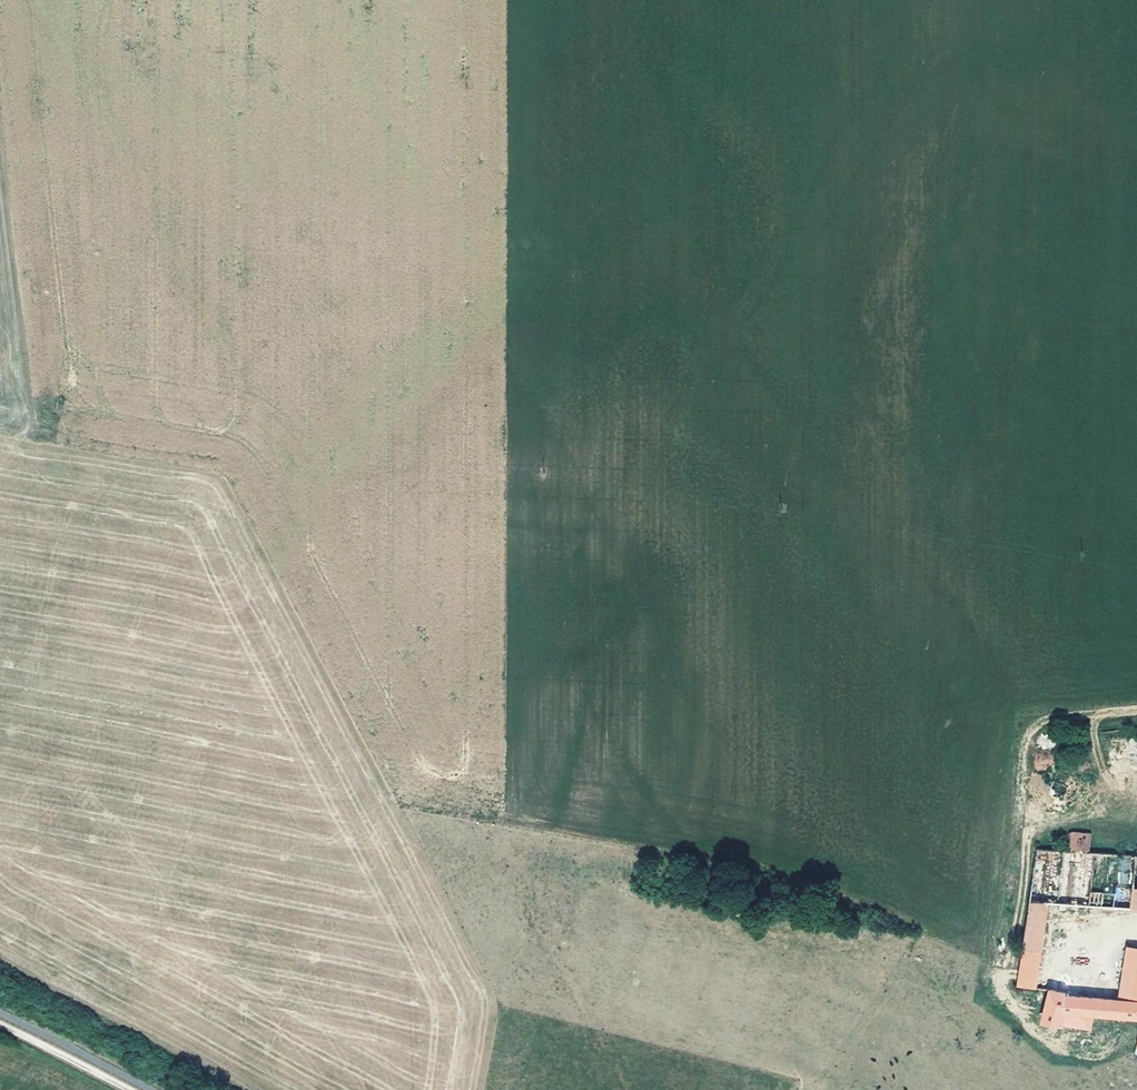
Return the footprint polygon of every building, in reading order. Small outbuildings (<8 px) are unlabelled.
[(1087,852),(1090,846),(1091,834),(1068,833),(1067,845),(1070,850),(1036,848),(1028,905),(1022,948),(1040,950),(1047,903),(1136,909),(1136,855),(1087,852)] [(1127,946),(1118,1000),(1092,998),(1065,995),(1065,993),(1050,989),(1049,990),(1042,1020),(1060,1023),(1073,1023),(1076,1013),(1118,1016),(1136,1017),(1136,948),(1127,946)] [(1036,988),(1040,950),(1022,948),(1019,967),(1017,985),(1036,988)]
